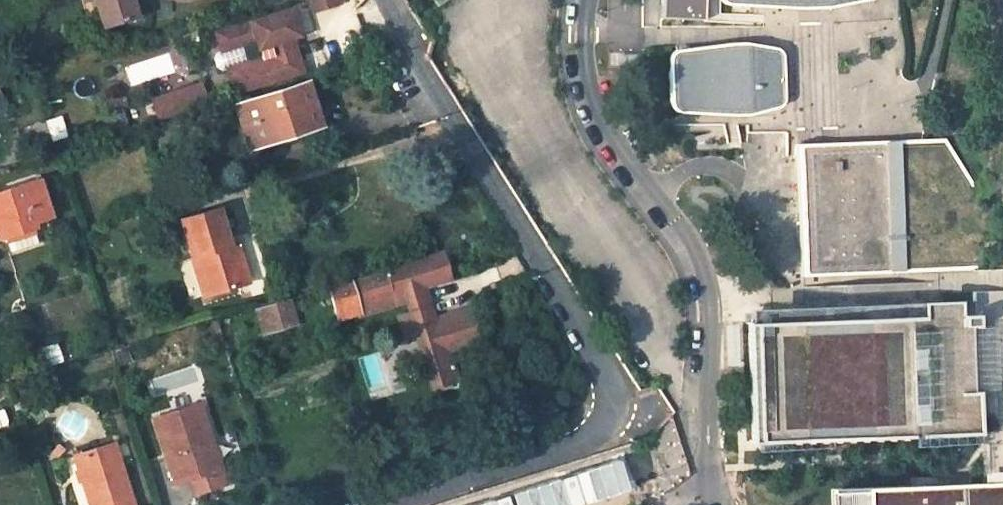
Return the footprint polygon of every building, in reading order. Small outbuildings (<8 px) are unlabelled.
[(93,1),(102,25),(134,15),(129,0),(93,0),(93,1)] [(310,9),(337,0),(307,0),(310,9)] [(437,8),(452,0),(432,0),(437,8)] [(703,16),(703,0),(661,0),(660,15),(682,15),(703,16)] [(233,91),(303,70),(290,35),(297,32),(289,6),(214,30),(220,47),(214,50),(211,54),(215,65),(219,68),(226,66),(233,91)] [(682,49),(677,50),(675,51),(673,51),(671,53),(668,58),(670,100),(672,103),(674,106),(680,111),(710,111),(725,112),(732,112),(746,111),(771,105),(774,104),(776,103),(778,102),(780,101),(781,98),(781,96),(781,83),(780,67),(780,59),(779,54),(778,52),(777,50),(775,48),(772,46),(769,46),(752,43),(741,42),(728,43),(702,46),(689,48),(682,49)] [(304,81),(234,102),(247,146),(319,125),(304,81)] [(155,116),(208,109),(204,84),(151,92),(155,116)] [(43,117),(27,122),(33,143),(49,138),(43,117)] [(833,141),(796,141),(796,146),(796,157),(797,171),(797,179),(799,246),(799,253),(799,259),(800,273),(837,271),(848,271),(886,269),(958,267),(967,266),(972,218),(971,182),(957,161),(950,149),(942,136),(936,136),(925,136),(920,137),(903,138),(881,139),(852,139),(844,140),(833,141)] [(32,219),(49,213),(37,177),(0,189),(0,225),(3,233),(33,224),(32,219)] [(221,205),(183,216),(194,253),(201,250),(214,290),(252,280),(240,239),(233,241),(221,205)] [(33,224),(3,233),(6,241),(36,231),(33,224)] [(441,249),(445,260),(450,258),(446,247),(441,249)] [(348,279),(329,285),(339,316),(357,310),(358,313),(405,297),(409,310),(398,314),(404,334),(419,329),(424,344),(419,346),(431,385),(456,377),(446,349),(478,338),(467,306),(433,317),(428,303),(426,304),(423,294),(425,294),(422,285),(450,276),(445,260),(441,249),(403,261),(404,264),(349,282),(348,279)] [(201,250),(194,253),(205,292),(214,290),(201,250)] [(290,297),(254,308),(263,335),(298,324),(290,297)] [(760,320),(745,321),(745,323),(747,323),(748,334),(751,428),(752,439),(749,439),(749,441),(765,440),(783,440),(843,437),(848,437),(856,437),(861,437),(870,436),(875,436),(883,436),(888,436),(897,435),(902,435),(908,435),(922,434),(933,434),(977,432),(977,415),(976,390),(975,367),(974,336),(973,323),(973,312),(958,313),(897,315),(892,315),(884,315),(878,316),(870,316),(865,316),(857,316),(851,317),(843,317),(838,317),(829,317),(824,318),(803,318),(798,319),(789,319),(784,319),(760,320)] [(200,398),(154,412),(172,475),(189,470),(194,485),(224,476),(200,398)] [(73,454),(90,504),(132,504),(114,442),(73,454)] [(825,490),(826,504),(1002,504),(1002,482),(825,490)]
